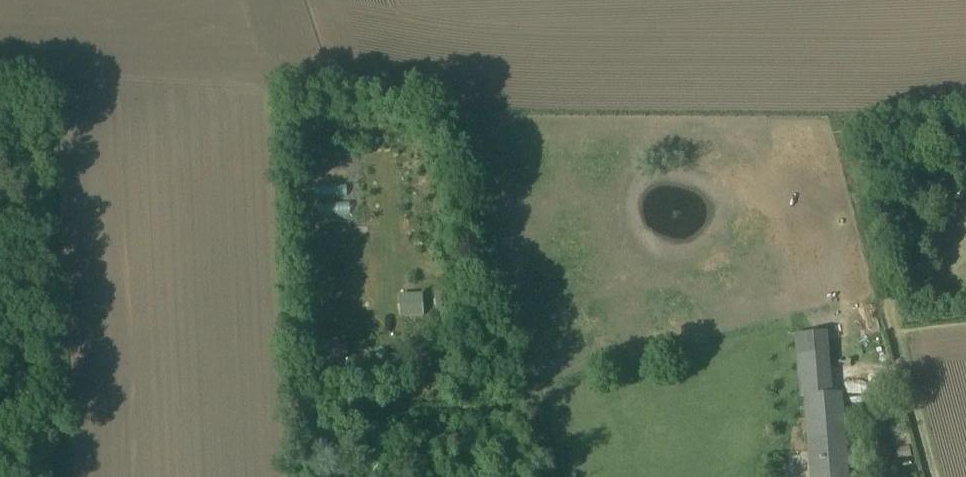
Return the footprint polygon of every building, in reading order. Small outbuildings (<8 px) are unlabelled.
[(805,395),(812,476),(848,476),(842,392),(805,395)]
